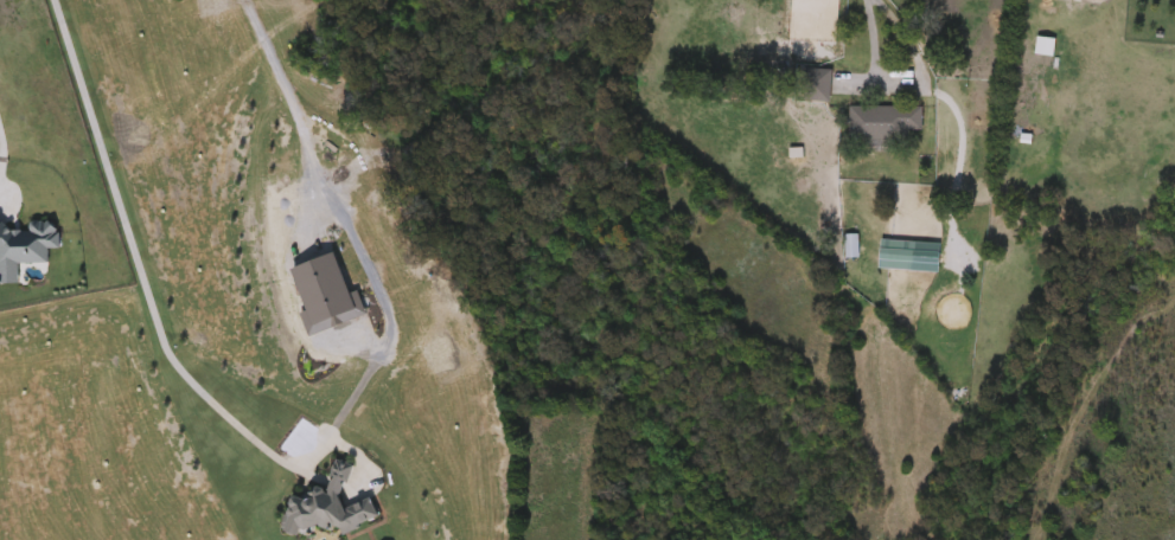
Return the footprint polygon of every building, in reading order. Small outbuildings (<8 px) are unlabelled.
[(831,103),(805,103),(805,71),(831,71),(831,103)] [(849,142),(849,108),(922,109),(922,133),(903,133),(903,142),(849,142)] [(857,258),(847,259),(847,238),(857,237),(857,258)] [(879,271),(880,242),(913,243),(912,272),(879,271)]
